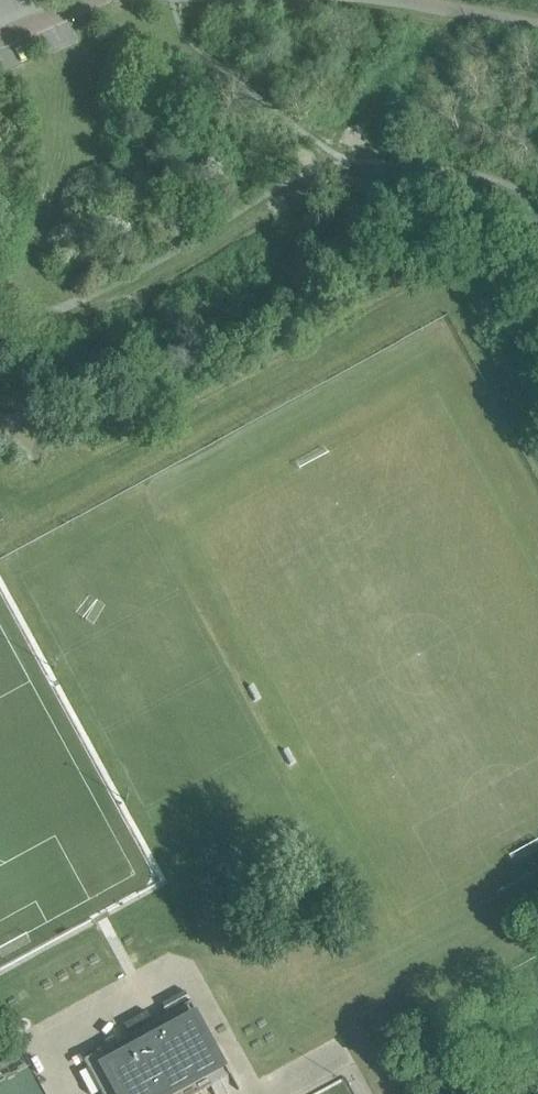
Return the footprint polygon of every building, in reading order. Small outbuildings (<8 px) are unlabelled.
[(101,1093),(197,1093),(230,1076),(189,1002),(83,1061),(101,1093)]
